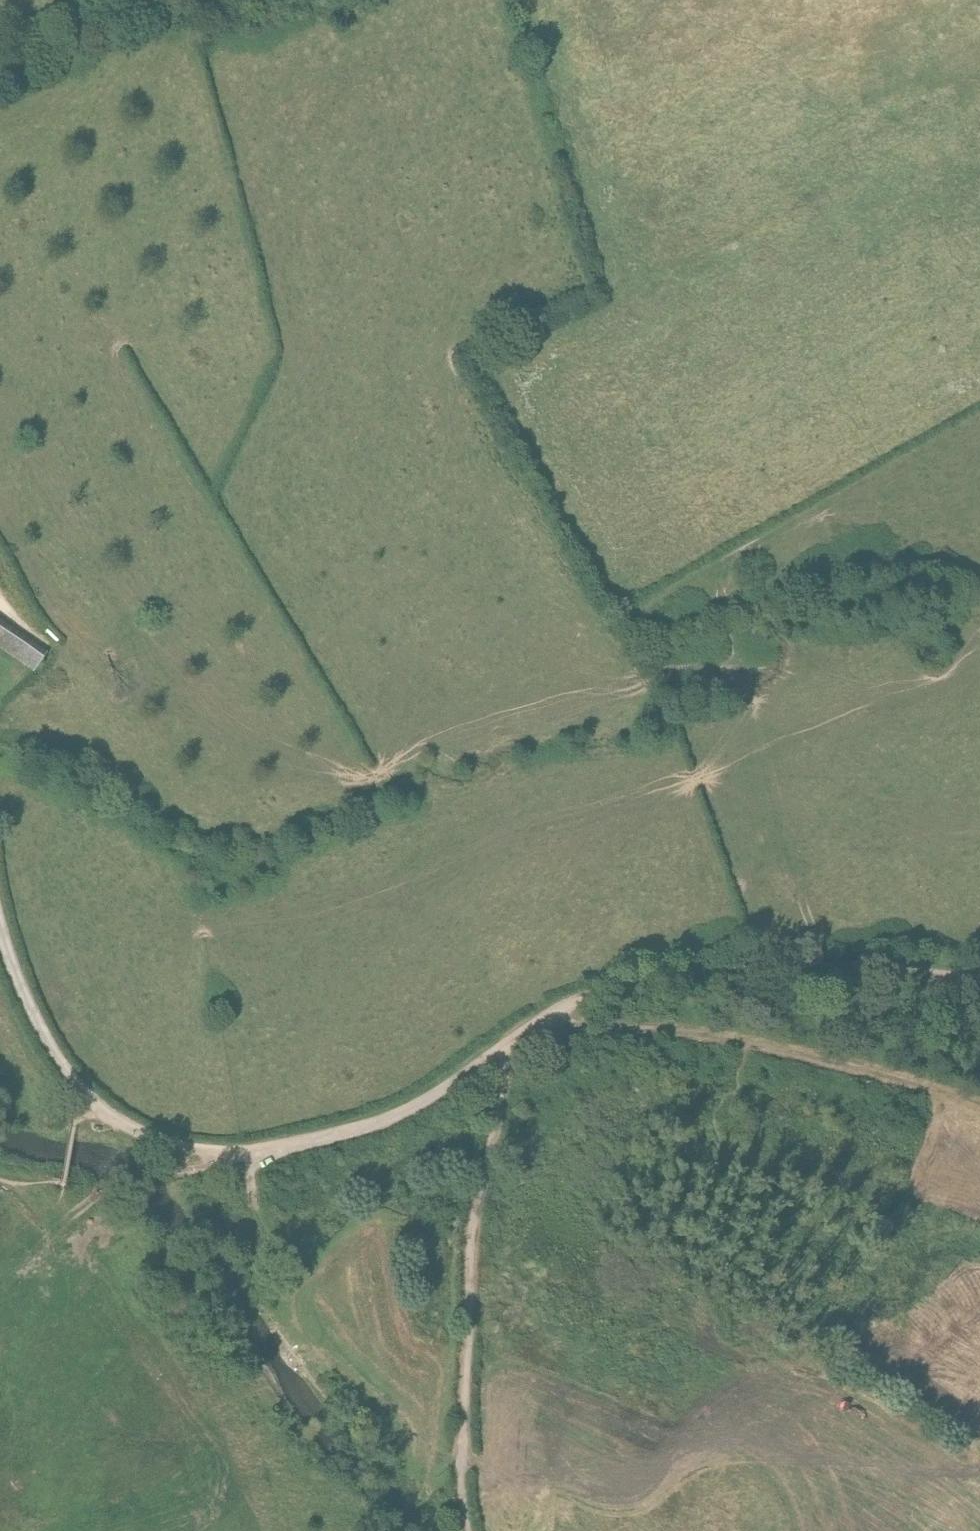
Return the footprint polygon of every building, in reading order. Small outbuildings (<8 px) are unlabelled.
[(0,623),(0,644),(35,668),(45,653),(0,623)]
